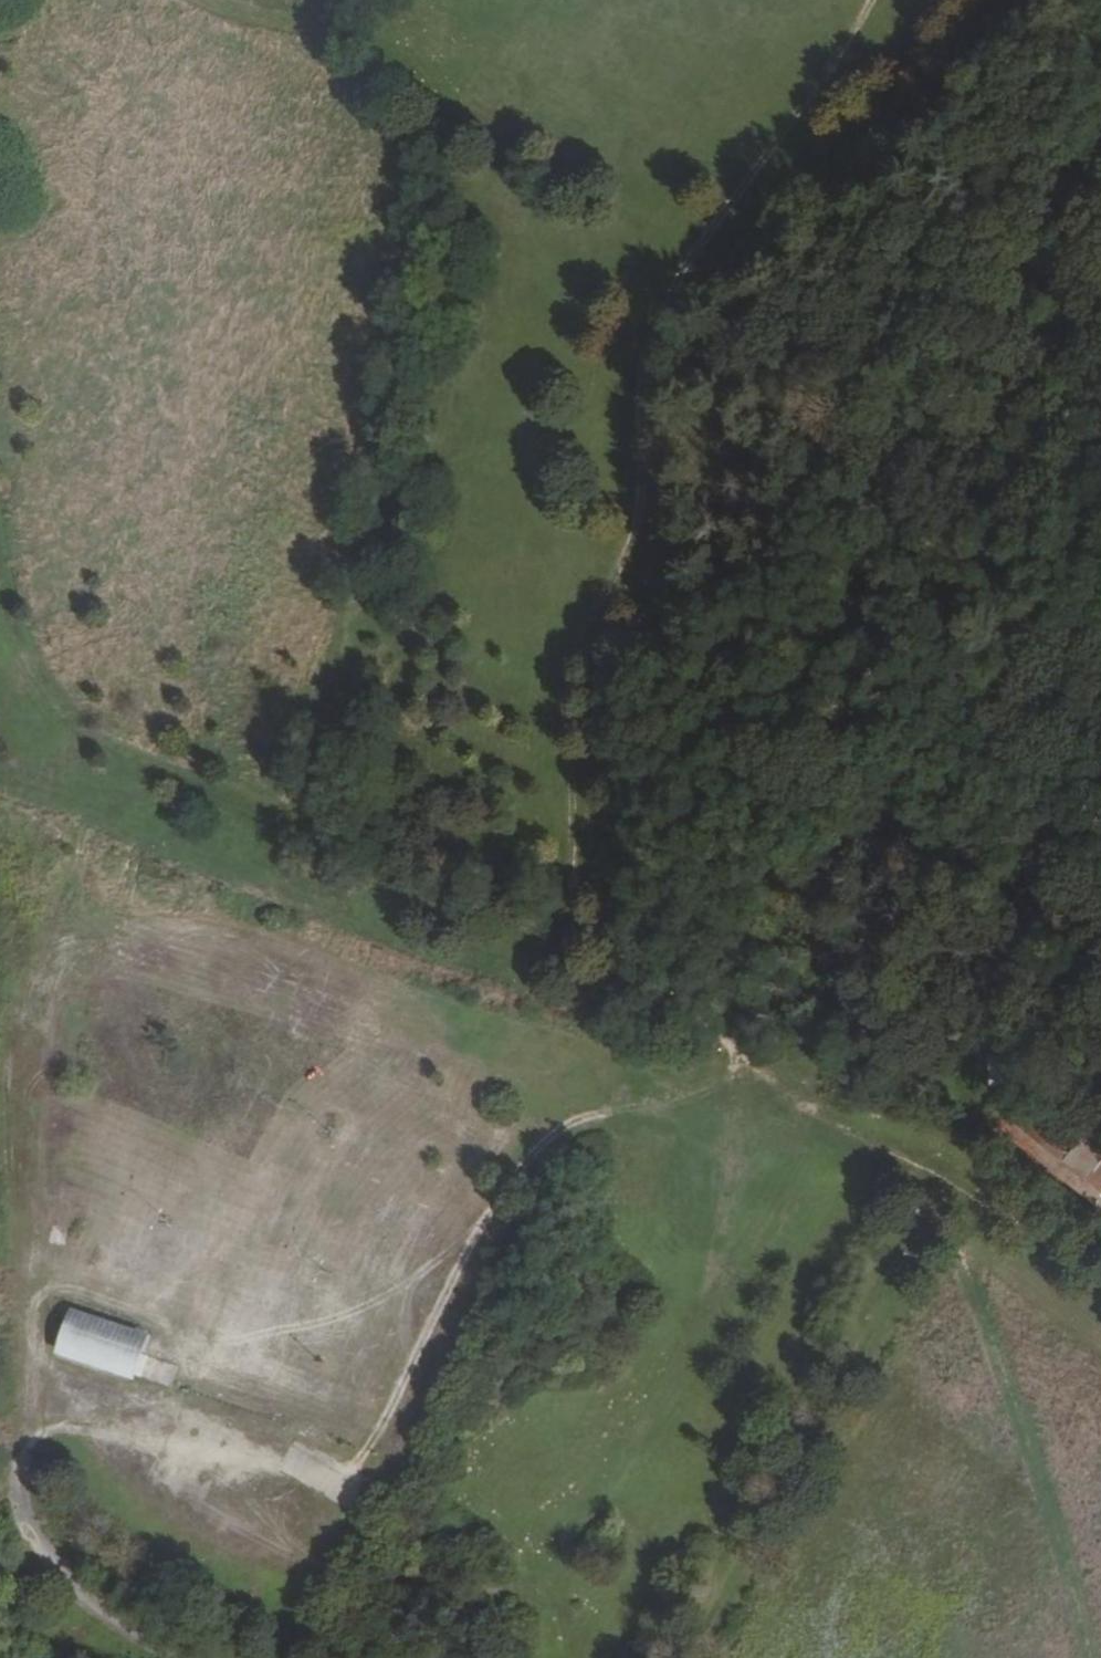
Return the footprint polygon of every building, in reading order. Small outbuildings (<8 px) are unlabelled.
[(1029,1001),(1040,1006),(1044,997),(1033,992),(1029,1001)] [(1074,1154),(1010,1104),(995,1123),(1098,1203),(1100,1199),(1100,1121),(1074,1154)] [(92,1314),(73,1309),(58,1356),(139,1381),(146,1356),(85,1337),(92,1314)] [(153,1332),(92,1314),(85,1337),(146,1356),(153,1332)]
